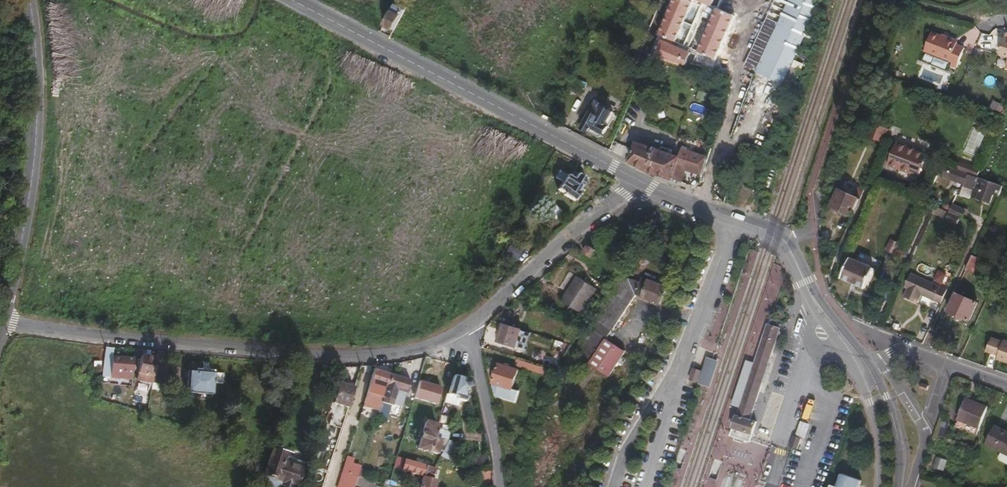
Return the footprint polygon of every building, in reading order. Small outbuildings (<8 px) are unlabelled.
[(688,0),(671,0),(655,37),(660,39),(673,44),(691,1),(688,0)] [(815,0),(788,0),(755,74),(775,84),(815,0)] [(391,28),(402,8),(392,3),(380,23),(391,28)] [(732,15),(715,8),(696,51),(714,58),(732,15)] [(954,44),(954,42),(930,32),(923,50),(950,61),(956,63),(962,47),(954,44)] [(673,44),(660,39),(653,55),(683,67),(690,51),(673,44)] [(995,53),(990,69),(1006,75),(1006,56),(995,53)] [(608,114),(600,110),(603,104),(586,96),(572,123),(597,136),(599,135),(601,133),(602,133),(603,133),(604,132),(607,125),(606,124),(604,123),(608,114)] [(881,142),(886,128),(867,121),(858,134),(861,135),(867,137),(881,142)] [(975,126),(963,152),(975,157),(987,131),(975,126)] [(683,158),(664,152),(665,149),(662,148),(661,151),(634,142),(628,161),(646,171),(676,180),(680,168),(683,158)] [(923,157),(924,153),(893,143),(892,146),(923,157)] [(916,177),(923,157),(892,146),(888,156),(899,160),(895,170),(916,177)] [(696,173),(702,154),(686,149),(683,158),(680,168),(696,173)] [(895,170),(899,160),(888,156),(885,167),(895,170)] [(968,174),(971,166),(957,160),(954,168),(968,174)] [(975,176),(968,174),(954,168),(939,163),(935,172),(962,182),(961,185),(971,189),(976,177),(975,176)] [(975,176),(979,168),(971,166),(968,174),(975,176)] [(576,190),(584,177),(575,172),(572,177),(566,173),(564,174),(558,170),(554,176),(560,181),(556,188),(562,192),(561,193),(572,200),(578,191),(576,190)] [(996,195),(1001,186),(976,177),(971,189),(969,194),(987,201),(990,193),(996,195)] [(854,217),(866,190),(859,188),(856,197),(840,191),(833,208),(854,217)] [(958,217),(961,210),(949,205),(946,212),(958,217)] [(892,252),(897,242),(890,238),(885,249),(892,252)] [(516,257),(521,247),(510,241),(505,252),(516,257)] [(584,257),(588,249),(580,246),(576,254),(584,257)] [(970,272),(977,257),(970,254),(961,273),(965,275),(967,270),(970,272)] [(866,289),(875,269),(851,258),(842,279),(866,289)] [(778,285),(782,275),(773,271),(768,280),(778,285)] [(944,289),(907,272),(900,286),(903,288),(900,296),(915,302),(919,294),(938,303),(944,289)] [(581,310),(596,285),(579,274),(563,298),(581,310)] [(659,304),(665,288),(641,279),(639,283),(621,277),(576,348),(581,351),(601,322),(613,329),(635,295),(659,304)] [(967,320),(975,302),(954,293),(946,311),(967,320)] [(529,308),(531,302),(518,297),(516,303),(529,308)] [(594,359),(613,329),(601,322),(581,351),(594,359)] [(522,331),(522,329),(504,323),(499,340),(517,346),(517,343),(522,331)] [(732,429),(730,435),(750,442),(751,441),(752,436),(757,423),(750,421),(762,384),(766,371),(770,361),(780,330),(769,327),(767,326),(757,356),(755,363),(748,360),(733,406),(740,408),(737,416),(736,416),(732,429)] [(523,345),(527,333),(522,331),(517,343),(523,345)] [(572,344),(578,335),(573,331),(567,340),(572,344)] [(1000,340),(999,342),(988,337),(983,351),(995,356),(994,359),(1006,364),(1006,343),(1000,340)] [(131,373),(132,359),(111,358),(112,350),(107,350),(104,371),(131,373)] [(153,370),(155,362),(139,359),(140,351),(133,351),(132,359),(131,373),(131,374),(137,375),(135,383),(151,386),(153,370)] [(159,371),(163,353),(157,353),(155,362),(153,370),(159,371)] [(426,377),(432,360),(424,357),(418,374),(426,377)] [(712,388),(721,362),(719,362),(714,360),(710,358),(701,384),(704,385),(711,387),(712,388)] [(515,366),(546,375),(548,368),(517,359),(515,366)] [(512,390),(518,370),(499,365),(493,385),(512,390)] [(194,372),(187,372),(185,394),(211,396),(212,384),(220,385),(221,374),(213,373),(213,371),(207,370),(206,368),(201,367),(199,370),(194,370),(194,372)] [(695,383),(699,371),(692,369),(688,381),(695,383)] [(381,392),(386,375),(371,370),(365,387),(381,392)] [(405,394),(408,382),(386,375),(381,392),(379,398),(388,401),(392,390),(405,394)] [(462,403),(465,393),(462,392),(464,388),(467,387),(468,384),(466,380),(463,379),(461,380),(451,377),(445,395),(452,397),(452,399),(462,403)] [(345,408),(352,388),(337,383),(330,403),(345,408)] [(930,392),(930,384),(921,384),(920,392),(930,392)] [(980,429),(989,407),(968,398),(958,420),(980,429)] [(432,454),(437,438),(430,436),(433,427),(434,425),(421,421),(412,448),(432,454)] [(801,421),(797,435),(805,437),(809,423),(801,421)] [(442,439),(445,431),(433,427),(430,436),(437,438),(442,439)] [(995,427),(987,444),(1006,454),(1006,432),(995,427)] [(803,439),(795,436),(791,447),(799,450),(803,439)] [(447,440),(442,456),(452,460),(457,444),(447,440)] [(269,451),(261,477),(262,478),(259,486),(294,486),(300,470),(280,464),(283,455),(269,451)] [(488,455),(475,456),(477,466),(490,464),(488,455)] [(433,482),(427,480),(431,468),(427,467),(422,466),(401,459),(398,470),(419,476),(416,486),(431,486),(433,482)] [(862,476),(843,469),(838,483),(832,481),(830,486),(859,486),(862,476)] [(479,481),(490,481),(490,471),(479,471),(479,481)] [(354,479),(339,475),(335,486),(339,486),(352,486),(354,479)] [(372,484),(354,479),(352,486),(372,486),(372,484)]
